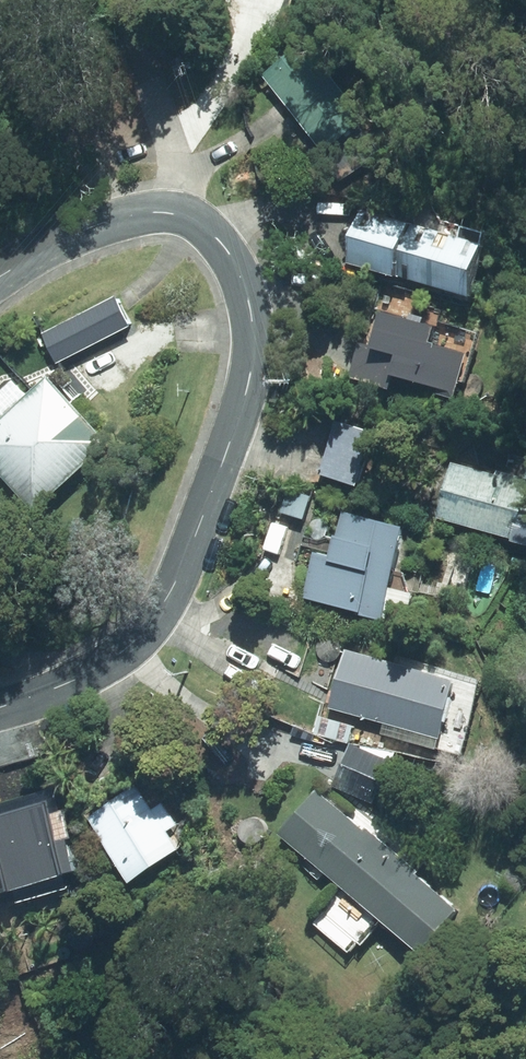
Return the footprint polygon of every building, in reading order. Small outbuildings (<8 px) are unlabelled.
[(361,132),(367,128),(307,49),(265,81),(325,159),(321,162),(340,187),(380,157),(361,132)] [(365,217),(348,267),(396,284),(397,281),(469,306),(486,255),(414,230),(413,234),(365,217)] [(117,293),(46,329),(61,357),(132,322),(117,293)] [(357,349),(347,385),(392,397),(395,387),(443,399),(442,404),(457,407),(469,363),(431,353),(436,336),(384,322),(375,354),(357,349)] [(44,516),(117,446),(53,380),(0,431),(0,471),(44,516)] [(337,425),(319,483),(358,495),(376,436),(337,425)] [(514,548),(525,552),(525,519),(523,518),(525,510),(525,490),(455,468),(438,522),(515,545),(514,548)] [(383,626),(408,537),(353,521),(346,549),(357,553),(352,570),(323,562),(311,606),(333,612),(383,626)] [(329,712),(441,746),(458,689),(347,654),(329,712)] [(354,776),(346,794),(373,807),(382,789),(354,776)] [(141,789),(97,821),(148,889),(191,857),(141,789)] [(417,880),(419,877),(367,833),(365,835),(318,795),(280,840),(422,962),(461,918),(417,880)] [(1,906),(91,876),(80,844),(71,847),(58,810),(48,813),(43,796),(4,809),(8,821),(0,824),(0,901),(1,906)] [(171,888),(179,902),(191,896),(182,881),(171,888)]
